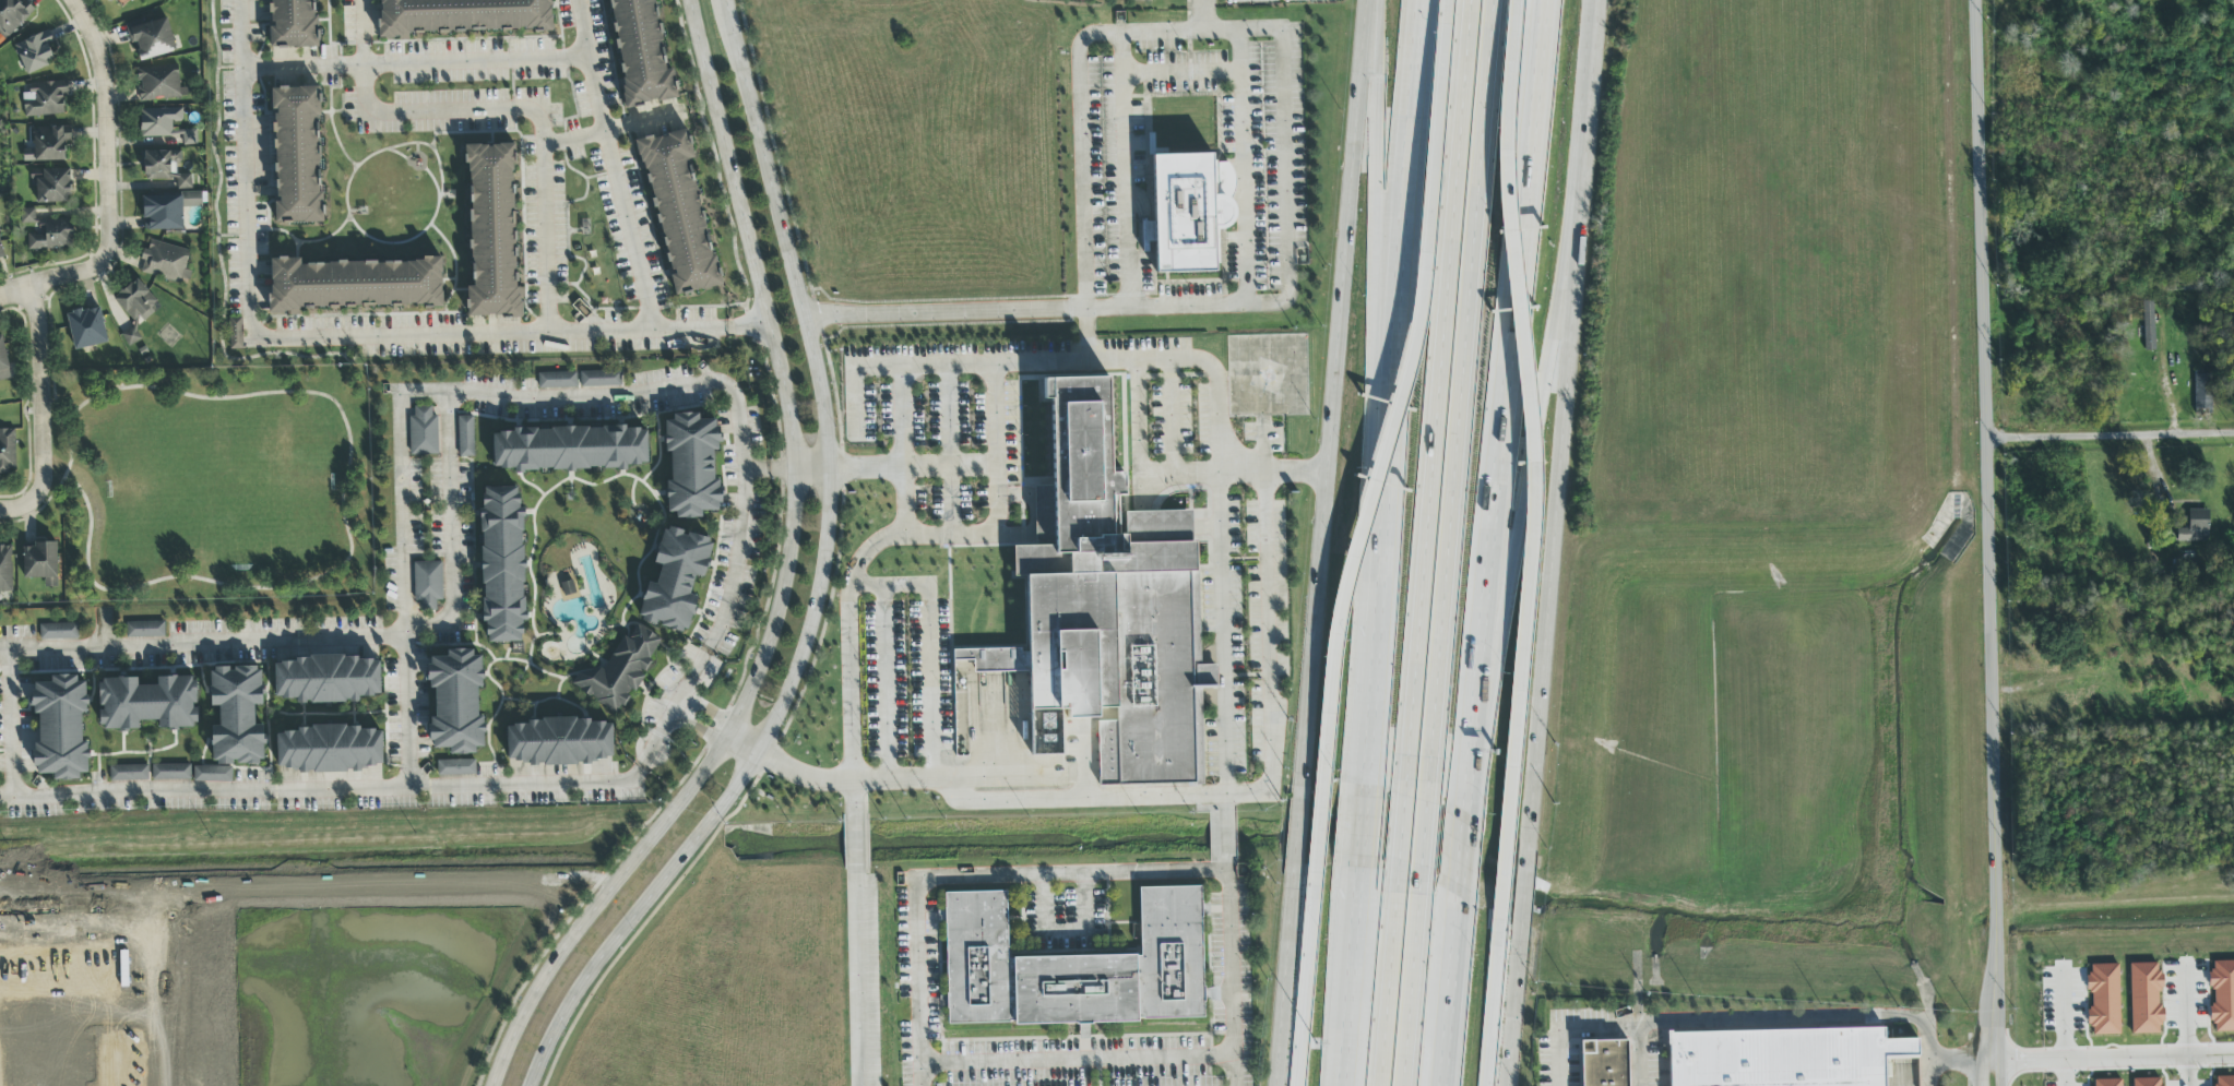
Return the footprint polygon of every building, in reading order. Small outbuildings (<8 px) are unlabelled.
[(35,11),(25,0),(22,0),(19,3),(16,0),(0,0),(0,36),(4,40),(35,11)] [(269,48),(314,48),(314,0),(270,0),(269,48)] [(408,39),(408,33),(551,31),(551,0),(380,0),(380,39),(408,39)] [(619,64),(620,64),(623,79),(618,80),(623,110),(643,106),(642,104),(678,98),(673,69),(667,70),(655,0),(608,0),(619,64)] [(128,28),(137,62),(176,52),(167,17),(128,28)] [(53,42),(48,30),(13,47),(26,75),(55,61),(47,45),(53,42)] [(139,101),(188,100),(187,88),(179,88),(178,67),(138,68),(139,101)] [(23,94),(24,117),(64,115),(63,96),(68,95),(67,82),(30,83),(30,94),(23,94)] [(275,224),(320,224),(319,117),(320,117),(320,87),(272,88),(272,123),(275,123),(275,224)] [(140,138),(172,137),(172,123),(182,123),(182,109),(140,109),(140,138)] [(183,130),(183,145),(197,145),(197,130),(183,130)] [(674,297),(719,287),(691,160),(694,159),(688,130),(634,142),(638,161),(636,161),(639,174),(647,172),(674,297)] [(518,316),(513,145),(467,146),(470,240),(471,287),(467,287),(468,318),(518,316)] [(1220,276),(1152,282),(1152,147),(1219,147),(1220,158),(1228,158),(1235,160),(1239,170),(1243,181),(1238,194),(1235,203),(1233,212),(1235,222),(1234,234),(1224,241),(1215,243),(1219,255),(1220,276)] [(191,189),(191,174),(180,174),(179,151),(143,152),(143,181),(177,180),(177,189),(191,189)] [(36,204),(71,203),(71,171),(31,172),(31,181),(36,180),(36,204)] [(202,192),(183,193),(184,208),(203,207),(202,192)] [(143,232),(183,232),(182,194),(143,195),(143,232)] [(34,210),(21,210),(21,222),(35,222),(34,210)] [(28,250),(73,249),(72,220),(44,221),(44,224),(35,224),(36,234),(27,234),(28,250)] [(190,250),(147,240),(140,273),(188,284),(191,272),(185,271),(190,250)] [(270,315),(298,315),(298,308),(425,307),(425,309),(442,309),(441,261),(300,263),(300,258),(270,259),(270,315)] [(160,306),(136,279),(113,299),(134,324),(120,336),(129,348),(141,338),(133,328),(160,306)] [(2154,352),(2153,301),(2142,301),(2143,352),(2154,352)] [(108,343),(99,307),(66,315),(75,351),(108,343)] [(242,349),(242,319),(228,320),(229,350),(242,349)] [(11,379),(2,335),(0,336),(0,381),(11,379)] [(1045,371),(1082,370),(1125,369),(1128,502),(1195,502),(1197,537),(1203,537),(1205,663),(1222,661),(1220,691),(1204,694),(1209,784),(1101,786),(1100,733),(1060,735),(1059,767),(1027,764),(1025,671),(977,673),(976,663),(956,663),(956,643),(1025,641),(1023,584),(1013,582),(1011,552),(1010,545),(1036,540),(1035,479),(1047,477),(1045,417),(1035,416),(1035,397),(1045,397),(1045,371)] [(580,372),(580,388),(621,387),(620,371),(580,372)] [(576,373),(538,374),(538,389),(576,388),(576,373)] [(2211,412),(2211,375),(2194,375),(2194,412),(2211,412)] [(438,455),(437,416),(432,416),(432,407),(414,407),(414,416),(409,416),(410,456),(438,455)] [(666,421),(662,454),(672,455),(669,482),(668,482),(664,512),(676,513),(675,517),(700,520),(702,510),(718,512),(722,481),(711,479),(715,450),(717,450),(721,421),(698,419),(698,416),(673,412),(672,422),(666,421)] [(458,457),(474,457),(473,416),(458,416),(458,457)] [(15,429),(0,430),(0,475),(9,475),(9,467),(15,467),(15,429)] [(647,465),(647,429),(493,430),(493,469),(515,469),(515,471),(627,470),(627,465),(647,465)] [(487,643),(522,643),(522,622),(523,622),(522,488),(483,488),(483,509),(480,509),(481,622),(486,622),(487,643)] [(2177,529),(2177,541),(2208,542),(2208,511),(2188,510),(2188,529),(2177,529)] [(703,578),(712,540),(682,533),(682,532),(663,527),(654,564),(661,565),(656,585),(646,582),(637,621),(688,632),(697,597),(690,595),(694,576),(703,578)] [(57,578),(56,544),(23,545),(24,579),(57,578)] [(0,546),(0,595),(13,594),(11,546),(0,546)] [(413,563),(414,602),(421,602),(421,612),(436,612),(436,602),(442,602),(441,563),(413,563)] [(563,601),(577,599),(573,581),(560,584),(563,601)] [(164,637),(164,622),(126,623),(126,638),(164,637)] [(78,625),(40,625),(40,640),(78,639),(78,625)] [(600,676),(582,666),(570,686),(618,714),(628,697),(630,698),(643,674),(645,675),(652,663),(648,660),(661,639),(637,625),(628,640),(623,636),(600,676)] [(487,658),(472,656),(473,652),(447,649),(446,659),(430,657),(426,688),(437,690),(429,748),(450,751),(450,753),(475,757),(476,748),(475,747),(487,658)] [(379,657),(274,660),(275,699),(296,698),(296,704),(360,702),(360,697),(380,697),(379,657)] [(211,727),(212,765),(231,764),(263,763),(263,726),(254,726),(254,706),(262,706),(261,668),(211,668),(211,707),(219,707),(219,727),(211,727)] [(88,774),(87,743),(82,743),(81,713),(87,713),(86,682),(77,682),(77,676),(51,676),(51,683),(32,683),(33,714),(39,714),(39,744),(34,745),(35,775),(54,774),(54,781),(80,781),(80,774),(88,774)] [(137,678),(99,679),(100,709),(101,731),(139,730),(139,721),(158,721),(158,730),(196,729),(195,677),(157,678),(157,686),(137,686),(137,678)] [(611,720),(506,723),(508,762),(529,761),(529,767),(593,765),(592,759),(612,759),(611,720)] [(381,728),(276,730),(277,769),(298,769),(298,772),(382,770),(381,728)] [(475,760),(437,761),(437,776),(475,775),(475,760)] [(148,765),(109,767),(110,782),(148,781),(148,765)] [(190,765),(152,765),(153,781),(190,781),(190,765)] [(193,782),(231,783),(232,767),(193,766),(193,782)] [(947,890),(1011,886),(1014,952),(1143,948),(1143,888),(1204,884),(1209,1018),(1139,1018),(1139,1027),(1014,1029),(1013,1023),(950,1026),(947,890)] [(2210,962),(2212,1024),(2215,1024),(2215,1033),(2233,1032),(2233,961),(2210,962)] [(2131,1035),(2158,1034),(2158,1025),(2163,1025),(2163,1007),(2157,1007),(2157,991),(2162,991),(2162,972),(2156,972),(2156,963),(2129,964),(2131,1035)] [(2119,1035),(2117,964),(2090,965),(2090,976),(2088,976),(2089,1008),(2088,1008),(2089,1036),(2119,1035)] [(1657,1085),(1884,1085),(1884,1060),(1914,1059),(1914,1038),(1878,1038),(1878,1026),(1656,1029),(1657,1085)] [(1580,1085),(1629,1085),(1629,1040),(1580,1040),(1580,1085)] [(2216,1077),(2216,1085),(2233,1085),(2233,1077),(2216,1077)]
